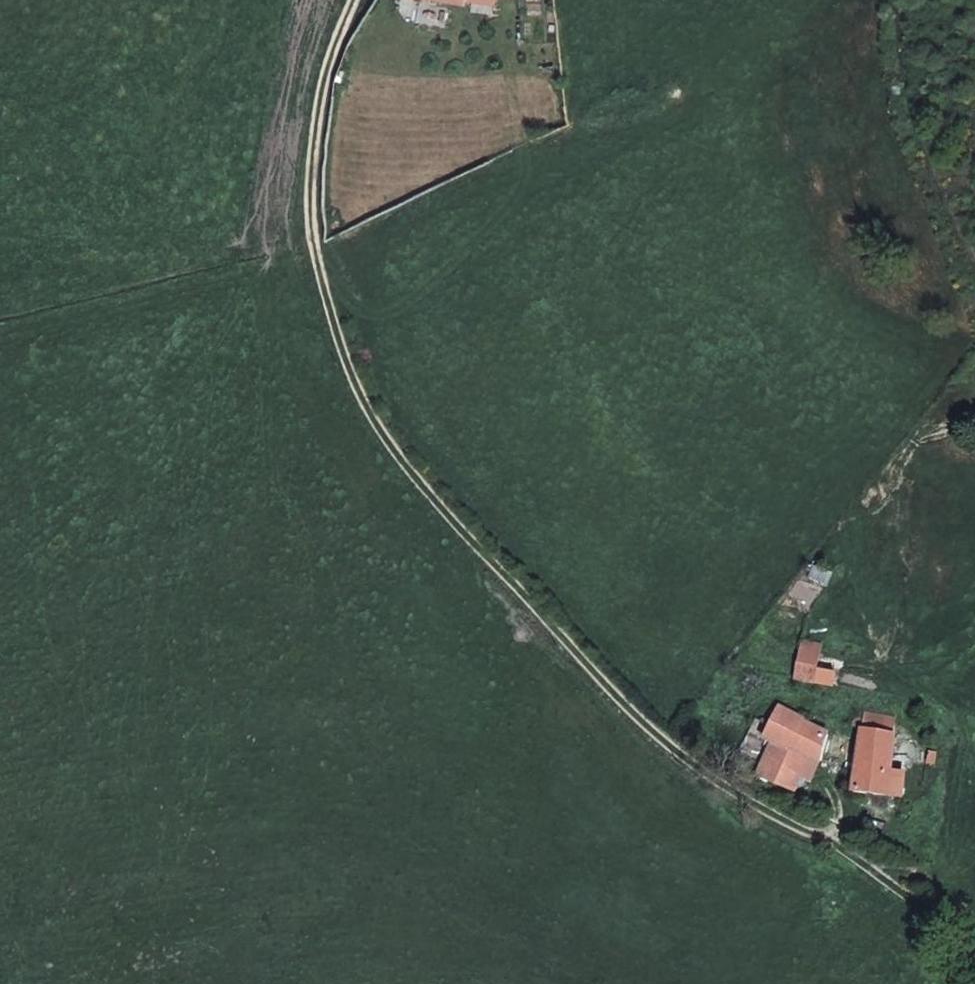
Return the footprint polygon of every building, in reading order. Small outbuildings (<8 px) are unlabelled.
[(824,760),(832,734),(774,715),(767,734),(775,737),(763,776),(801,790),(812,756),(824,760)] [(855,789),(893,796),(899,730),(859,725),(858,738),(861,738),(855,789)]
